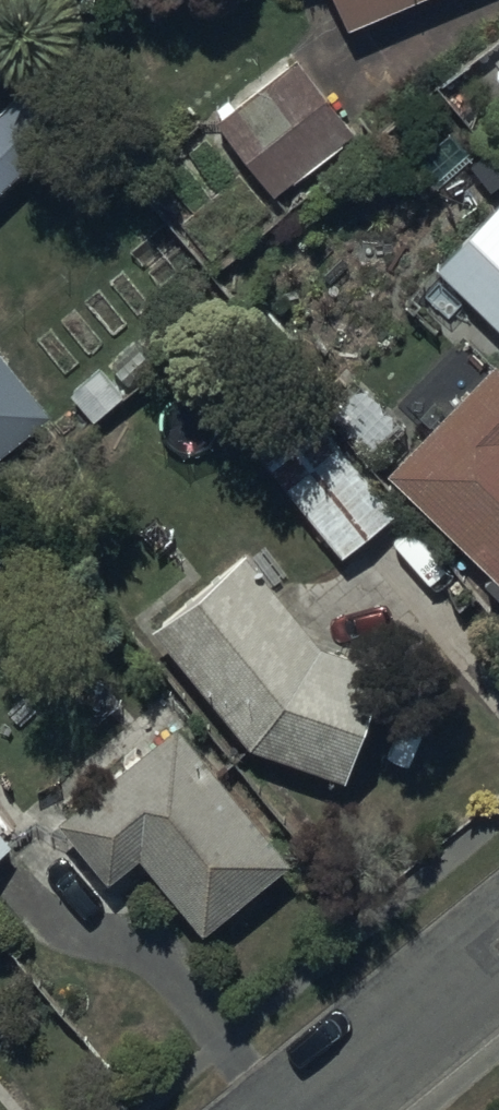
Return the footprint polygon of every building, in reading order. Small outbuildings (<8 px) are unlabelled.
[(349,24),(403,0),(338,0),(349,24)] [(341,118),(288,54),(214,120),(264,181),(341,118)] [(0,99),(0,189),(77,121),(32,70),(0,99)] [(436,263),(498,324),(498,198),(436,263)] [(49,408),(0,346),(0,447),(49,408)] [(495,355),(388,469),(491,566),(478,578),(496,595),(498,592),(498,359),(495,355)] [(354,372),(323,404),(371,450),(402,418),(354,372)] [(290,404),(250,436),(342,551),(394,510),(321,418),(309,428),(290,404)] [(245,546),(152,621),(247,742),(344,774),(383,661),(321,640),(245,546)] [(288,854),(176,718),(57,812),(110,876),(139,851),(201,926),(288,854)]
